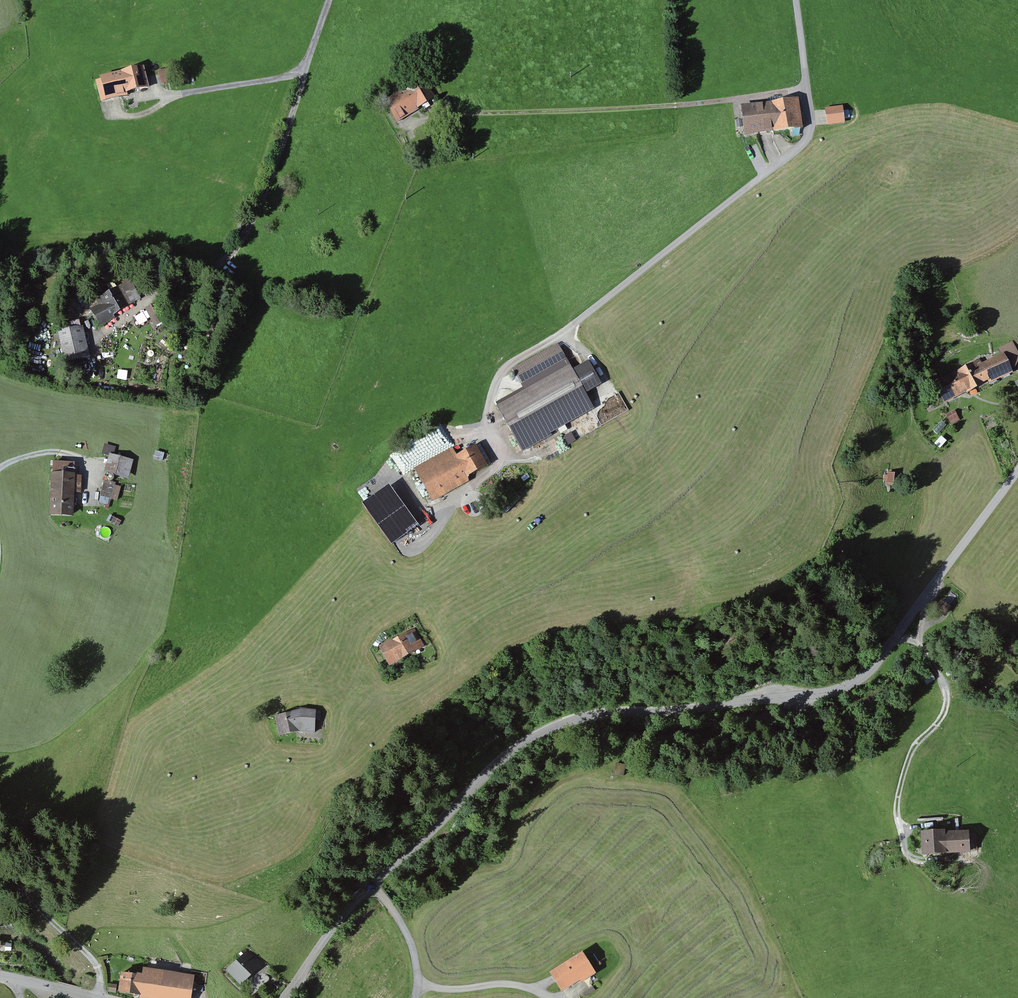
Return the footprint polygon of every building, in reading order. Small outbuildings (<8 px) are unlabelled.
[(149,63),(98,76),(103,98),(155,85),(149,63)] [(176,79),(173,66),(162,68),(165,81),(176,79)] [(427,76),(389,100),(402,121),(440,98),(427,76)] [(800,94),(742,100),(746,135),(804,129),(800,94)] [(843,105),(826,107),(828,125),(845,123),(843,105)] [(145,298),(133,277),(92,300),(104,320),(145,298)] [(168,317),(158,301),(147,307),(156,323),(168,317)] [(88,324),(62,329),(68,361),(94,356),(88,324)] [(570,356),(561,340),(516,365),(525,381),(570,356)] [(997,353),(927,388),(939,410),(1009,375),(997,353)] [(573,362),(498,407),(524,450),(599,405),(573,362)] [(954,410),(947,414),(951,423),(959,419),(954,410)] [(456,445),(418,466),(436,498),(497,465),(484,442),(461,454),(456,445)] [(134,457),(111,452),(107,472),(130,476),(134,457)] [(81,459),(55,459),(54,514),(80,514),(80,490),(86,490),(86,471),(81,471),(81,459)] [(105,480),(101,499),(119,503),(123,483),(105,480)] [(391,483),(364,502),(393,544),(420,525),(391,483)] [(950,608),(941,601),(935,609),(944,616),(948,611),(950,608)] [(417,621),(385,643),(399,665),(432,643),(417,621)] [(930,672),(922,677),(927,685),(935,680),(930,672)] [(321,707),(279,712),(281,733),(324,728),(321,707)] [(972,827),(918,831),(920,857),(974,853),(972,827)] [(245,945),(224,967),(239,982),(261,960),(245,945)] [(581,951),(546,971),(561,995),(595,975),(581,951)] [(140,969),(137,997),(189,997),(192,973),(140,969)]
